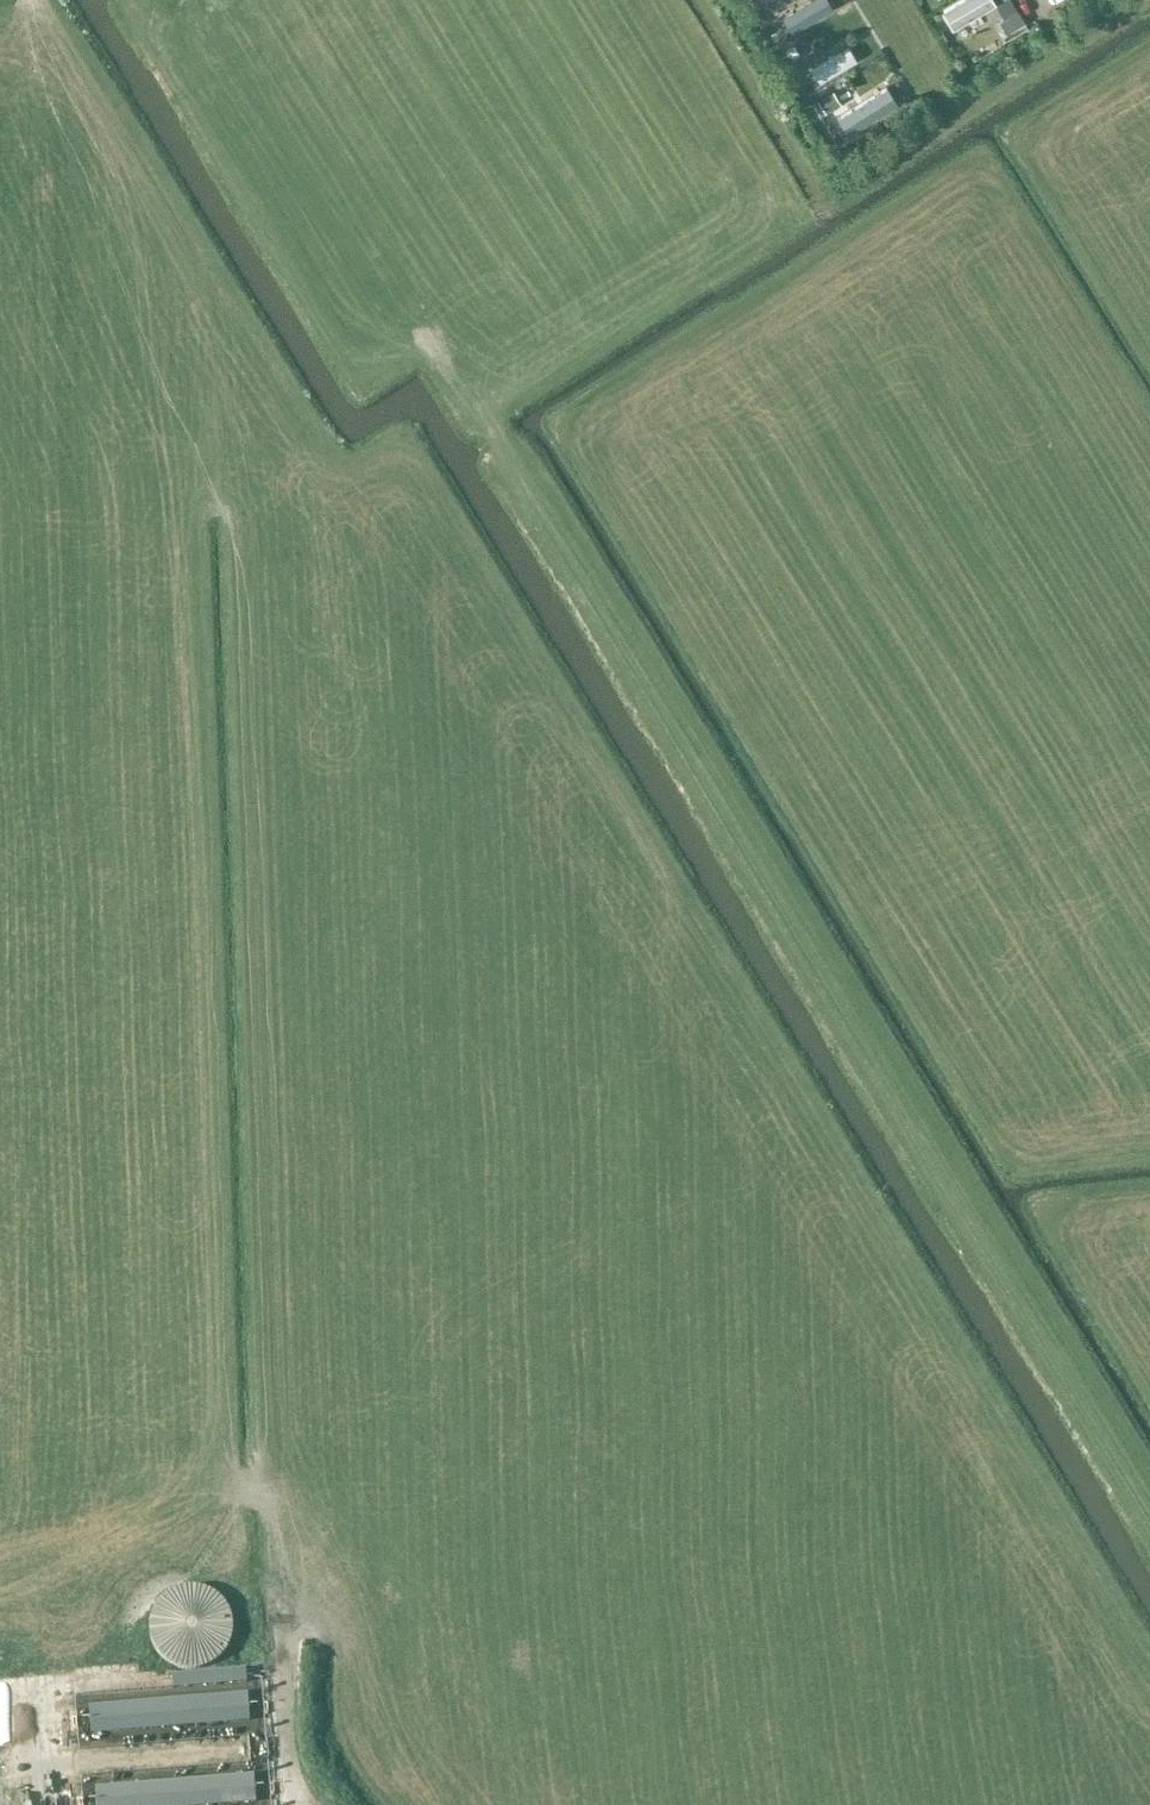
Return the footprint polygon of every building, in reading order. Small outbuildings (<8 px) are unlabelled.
[(846,1),(846,0),(809,0),(789,12),(799,29),(846,1)] [(965,25),(1006,0),(953,0),(951,2),(965,25)] [(819,57),(827,74),(867,55),(860,39),(819,57)] [(841,85),(858,81),(855,71),(824,79),(831,107),(846,103),(841,85)] [(847,108),(860,127),(906,97),(894,78),(847,108)] [(231,1636),(232,1628),(231,1619),(228,1611),(225,1604),(219,1598),(215,1594),(209,1590),(201,1587),(193,1586),(186,1586),(175,1588),(167,1592),(161,1596),(155,1604),(151,1611),(148,1619),(147,1627),(148,1635),(150,1643),(153,1649),(158,1656),(163,1661),(169,1665),(177,1668),(185,1670),(194,1670),(203,1668),(210,1665),(217,1660),(222,1655),(228,1646),(231,1636)]
